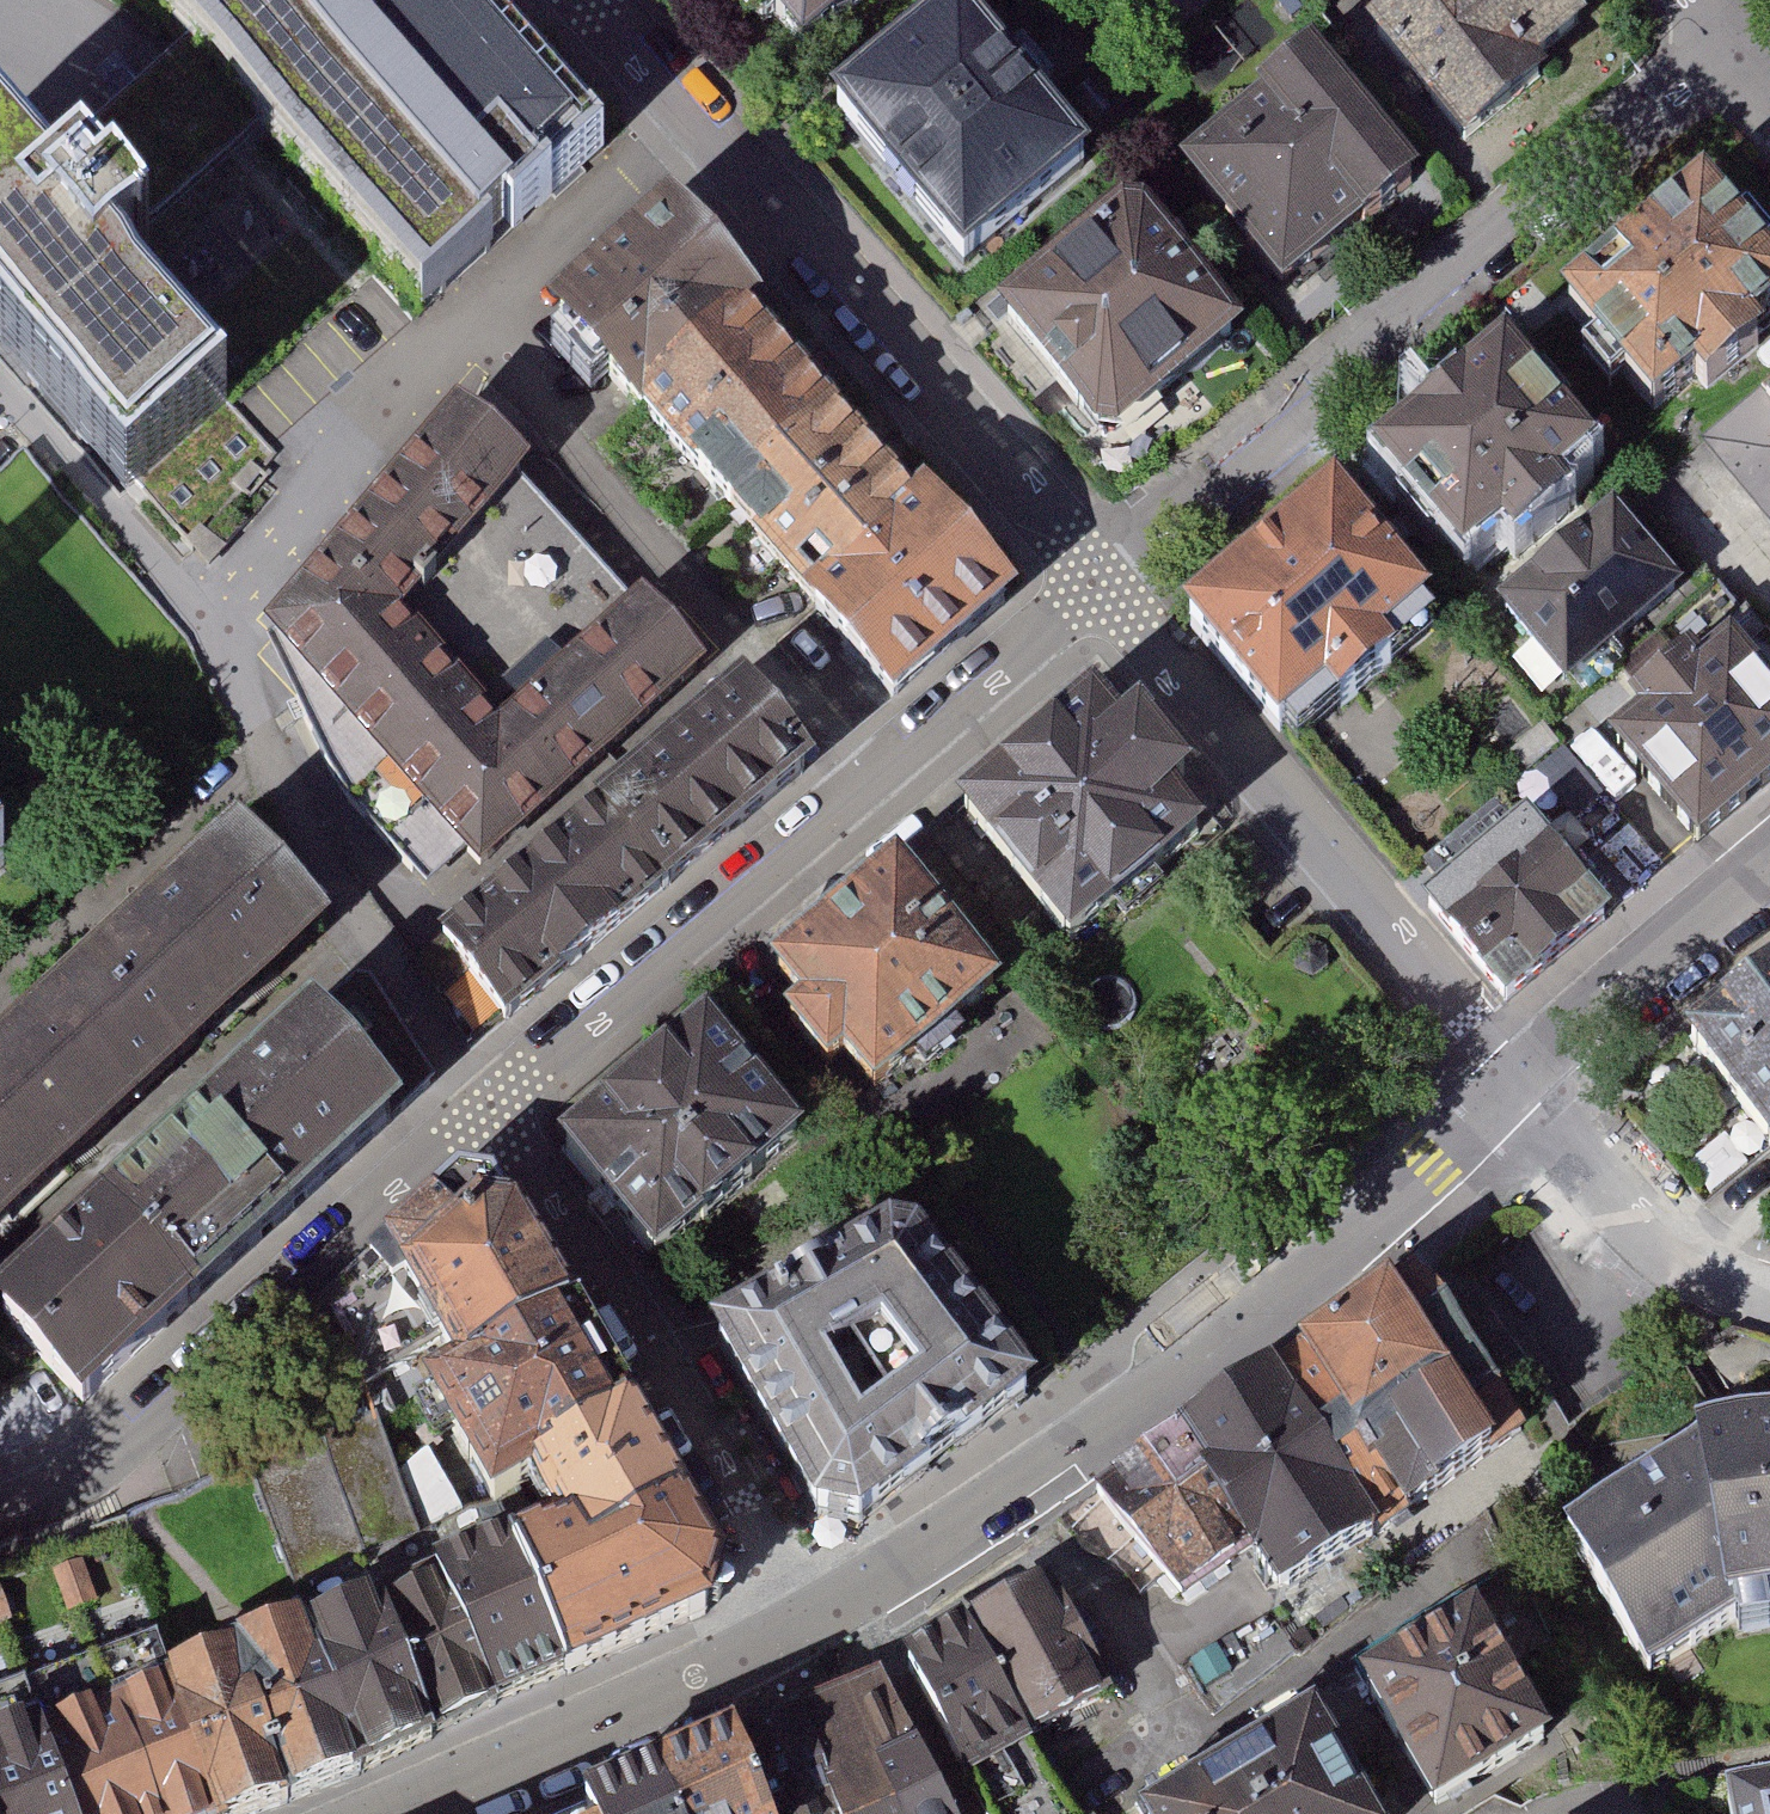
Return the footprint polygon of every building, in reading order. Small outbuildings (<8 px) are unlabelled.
[(85,3),(143,38),(194,83),(262,155),(329,229),(427,346),(613,178),(462,9),(454,0),(77,0),(85,3)] [(756,15),(769,4),(794,34),(834,0),(744,0),(756,15)] [(828,97),(962,257),(1091,151),(965,0),(946,0),(828,97)] [(1371,20),(1469,136),(1547,71),(1537,59),(1590,15),(1577,0),(1395,0),(1371,20)] [(1309,42),(1180,151),(1290,282),(1420,173),(1309,42)] [(262,155),(194,83),(134,138),(71,195),(84,209),(103,193),(168,262),(202,340),(329,229),(262,155)] [(1,153),(0,153),(0,350),(136,502),(238,410),(136,293),(168,262),(103,193),(84,209),(67,223),(1,153)] [(1563,293),(1652,407),(1697,373),(1707,385),(1767,339),(1755,324),(1769,312),(1769,263),(1707,182),(1563,293)] [(1119,207),(997,308),(1094,424),(1116,427),(1240,324),(1143,207),(1119,207)] [(655,247),(531,356),(626,463),(631,457),(737,366),(750,354),(655,247)] [(1504,339),(1375,444),(1471,566),(1509,535),(1522,551),(1577,506),(1563,490),(1600,460),(1504,339)] [(821,461),(737,366),(631,457),(715,548),(821,461)] [(1764,386),(1704,437),(1769,516),(1769,393),(1764,386)] [(521,510),(443,440),(253,662),(468,884),(689,707),(624,629),(485,758),(390,659),(521,510)] [(899,549),(821,461),(715,548),(797,642),(899,549)] [(1340,493),(1187,616),(1283,734),(1329,697),(1338,708),(1402,656),(1395,647),(1437,613),(1340,493)] [(1006,638),(912,538),(899,549),(797,642),(794,644),(843,700),(888,750),(1006,638)] [(1604,543),(1490,642),(1560,723),(1675,624),(1604,543)] [(1600,775),(1684,875),(1769,803),(1769,685),(1735,643),(1701,672),(1711,684),(1689,703),(1675,686),(1617,735),(1629,750),(1600,775)] [(1080,724),(944,835),(1055,971),(1191,861),(1164,828),(1179,815),(1123,746),(1108,758),(1080,724)] [(801,818),(729,730),(583,849),(655,936),(727,878),(801,818)] [(1429,912),(1506,848),(1481,818),(1404,883),(1429,912)] [(1405,932),(1489,1032),(1590,948),(1506,848),(1429,912),(1405,932)] [(655,936),(583,849),(428,976),(500,1063),(584,995),(655,936)] [(0,1065),(0,1238),(22,1217),(52,1190),(222,1035),(252,1010),(309,959),(216,864),(0,1065)] [(843,1102),(871,1135),(999,1028),(890,899),(759,1010),(793,1051),(780,1062),(826,1116),(843,1102)] [(1673,1068),(1762,1180),(1769,1174),(1769,991),(1673,1068)] [(705,1061),(558,1180),(656,1299),(802,1180),(705,1061)] [(392,1156),(303,1063),(0,1349),(0,1376),(75,1455),(155,1379),(248,1292),(287,1255),(392,1156)] [(453,1344),(578,1279),(494,1158),(460,1157),(313,1299),(347,1395),(445,1336),(453,1344)] [(870,1216),(700,1321),(816,1514),(867,1524),(1033,1395),(902,1223),(870,1216)] [(1417,1276),(1285,1368),(1382,1525),(1525,1432),(1417,1276)] [(531,1443),(634,1377),(578,1279),(453,1344),(422,1360),(487,1476),(531,1443)] [(1285,1368),(1180,1432),(1249,1545),(1277,1589),(1382,1525),(1285,1368)] [(590,1520),(687,1467),(634,1377),(531,1443),(563,1499),(575,1496),(590,1520)] [(319,1430),(372,1577),(434,1737),(518,1699),(566,1674),(504,1516),(433,1549),(375,1405),(319,1430)] [(305,1606),(362,1774),(403,1755),(434,1737),(372,1577),(319,1430),(250,1455),(305,1606)] [(1180,1432),(1105,1489),(1111,1498),(1069,1528),(1140,1592),(1162,1575),(1182,1598),(1249,1545),(1180,1432)] [(1691,1458),(1551,1546),(1650,1703),(1738,1648),(1733,1617),(1769,1610),(1769,1445),(1691,1458)] [(687,1467),(590,1520),(575,1496),(563,1499),(504,1516),(566,1674),(579,1669),(708,1615),(717,1568),(722,1541),(687,1467)] [(83,1556),(52,1567),(67,1611),(99,1601),(83,1556)] [(0,1580),(0,1626),(16,1619),(1,1580),(0,1580)] [(1023,1585),(886,1664),(953,1781),(1090,1702),(1023,1585)] [(228,1628),(292,1804),(329,1787),(362,1774),(305,1606),(228,1628)] [(163,1813),(221,1813),(166,1651),(156,1624),(100,1646),(163,1813)] [(221,1813),(256,1813),(259,1813),(292,1804),(228,1628),(166,1651),(221,1813)] [(1340,1701),(1414,1813),(1434,1813),(1531,1752),(1451,1629),(1340,1701)] [(73,1813),(163,1813),(100,1646),(26,1671),(73,1813)] [(26,1671),(0,1680),(0,1813),(73,1813),(26,1671)] [(795,1716),(837,1813),(932,1813),(867,1685),(795,1716)] [(731,1743),(761,1813),(837,1813),(795,1716),(731,1743)] [(1293,1737),(1171,1813),(1341,1813),(1293,1737)] [(652,1776),(668,1813),(761,1813),(731,1743),(652,1776)] [(580,1807),(583,1813),(668,1813),(652,1776),(580,1807)] [(1725,1803),(1727,1813),(1769,1813),(1769,1795),(1725,1803)]
